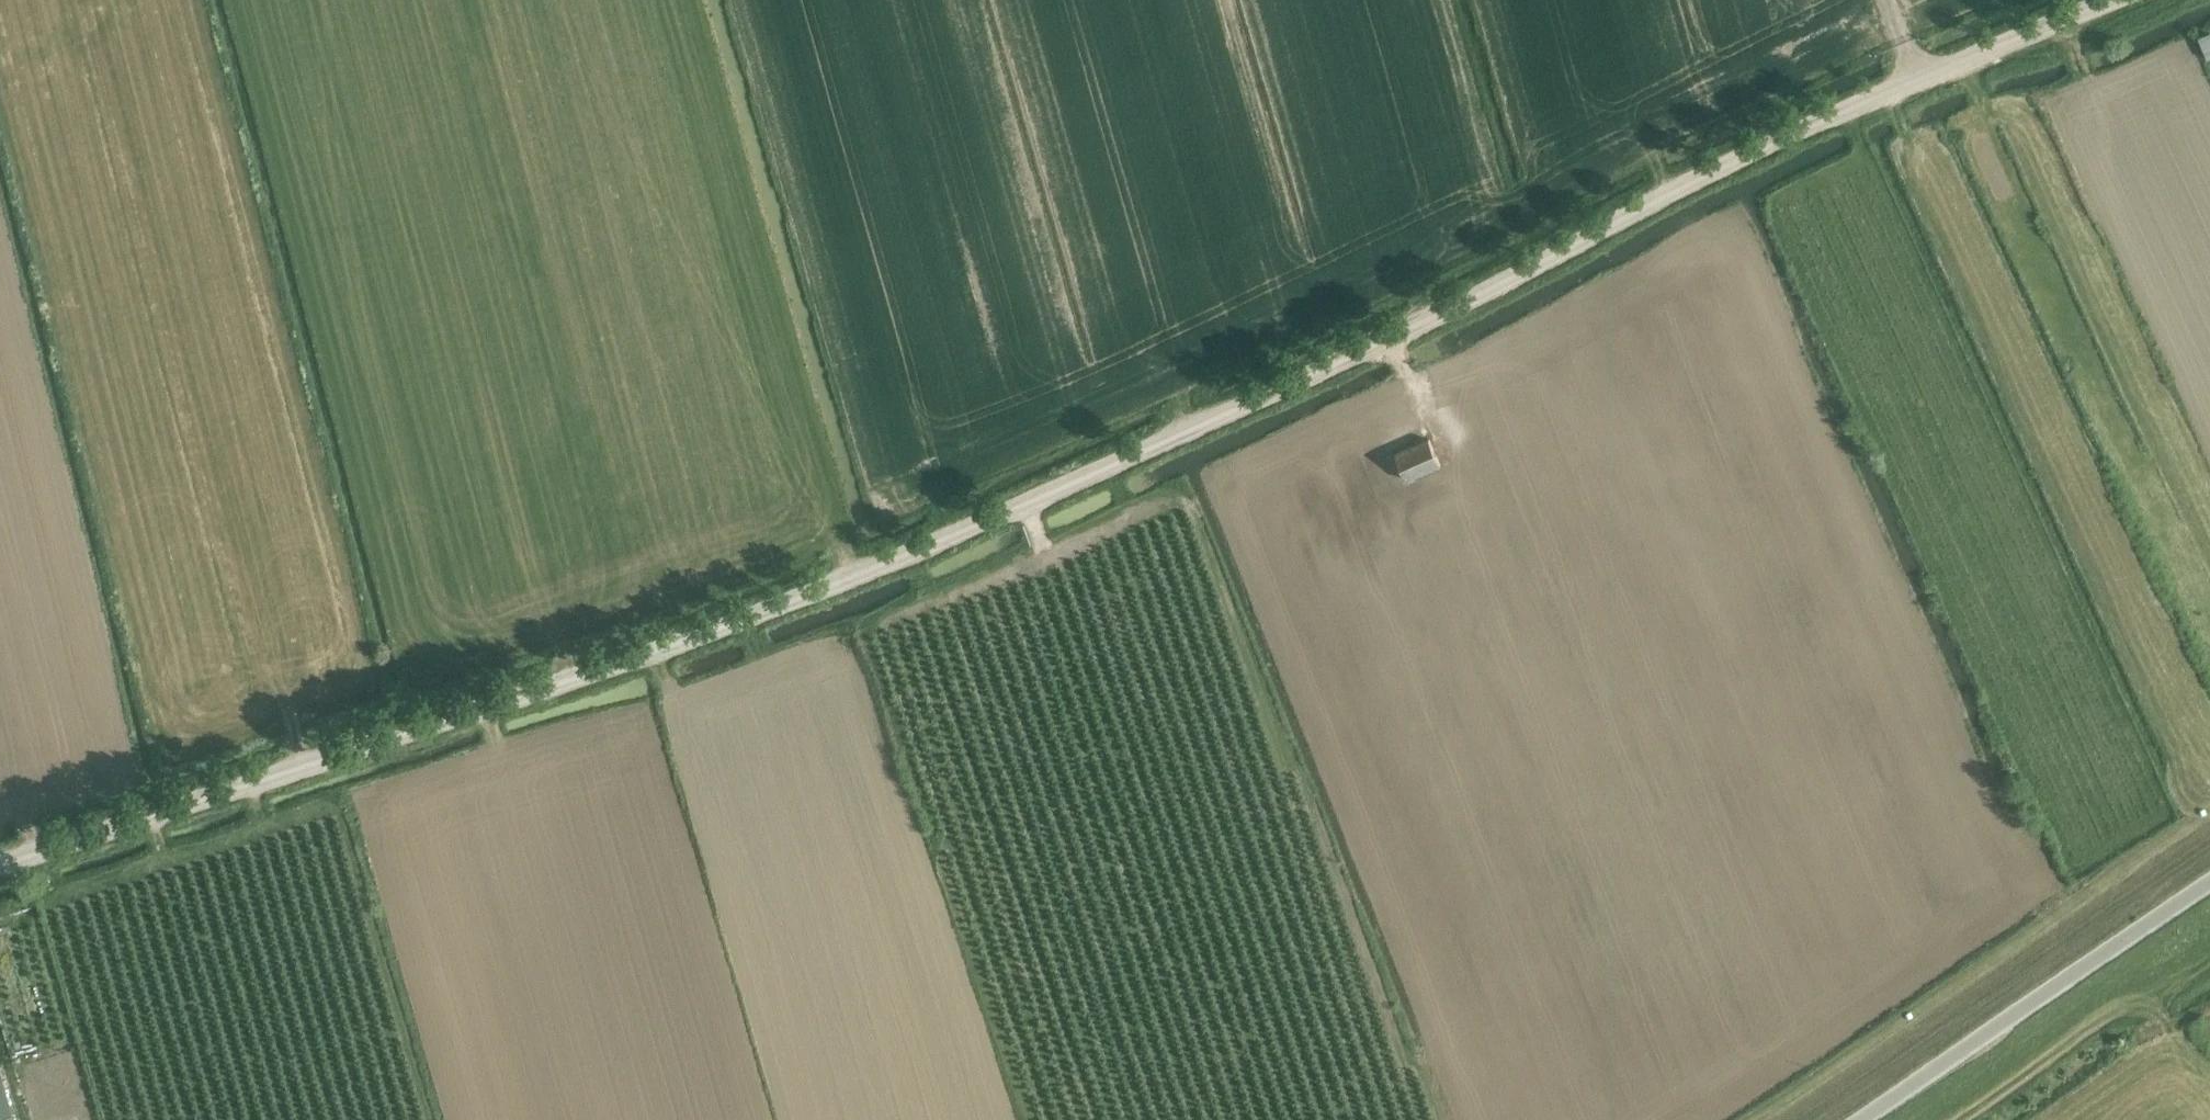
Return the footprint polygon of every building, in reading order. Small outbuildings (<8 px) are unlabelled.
[(2206,62),(2209,60),(2209,28),(2194,34),(2206,62)] [(1393,451),(1408,480),(1441,466),(1428,436),(1393,451)] [(11,1113),(0,1072),(0,1115),(11,1113)]
